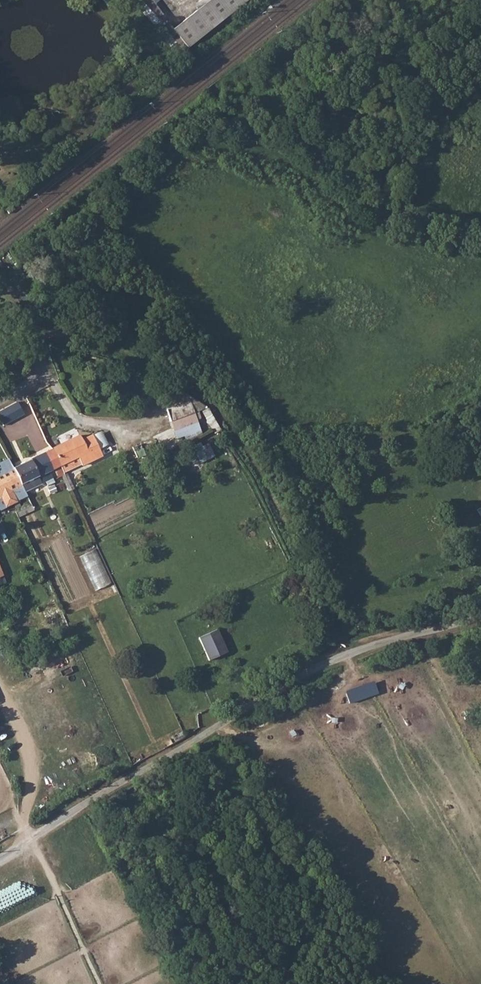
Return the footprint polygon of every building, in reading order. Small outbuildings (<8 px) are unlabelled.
[(183,51),(246,0),(209,0),(174,28),(153,0),(142,0),(183,51)] [(33,307),(30,312),(37,317),(38,315),(40,311),(39,312),(33,307)] [(38,315),(37,317),(42,321),(49,312),(43,308),(40,311),(38,315)] [(187,395),(164,403),(173,427),(173,428),(197,420),(195,413),(208,409),(187,395)] [(0,411),(0,420),(3,426),(24,415),(17,402),(0,411)] [(106,431),(100,433),(106,444),(111,441),(106,431)] [(80,436),(52,448),(61,466),(79,458),(83,465),(102,456),(92,435),(81,440),(80,436)] [(211,442),(195,449),(201,463),(217,456),(211,442)] [(52,448),(13,467),(25,492),(42,484),(39,477),(50,471),(58,467),(61,466),(52,448)] [(13,467),(8,459),(0,463),(0,502),(4,500),(7,507),(17,502),(16,500),(27,495),(25,492),(13,467)] [(50,471),(39,477),(42,484),(53,479),(50,471)] [(99,549),(83,554),(95,590),(112,584),(99,549)] [(216,629),(199,637),(209,660),(227,652),(216,629)] [(167,937),(160,941),(162,946),(170,942),(167,937)] [(184,968),(178,971),(183,980),(189,977),(184,968)]
